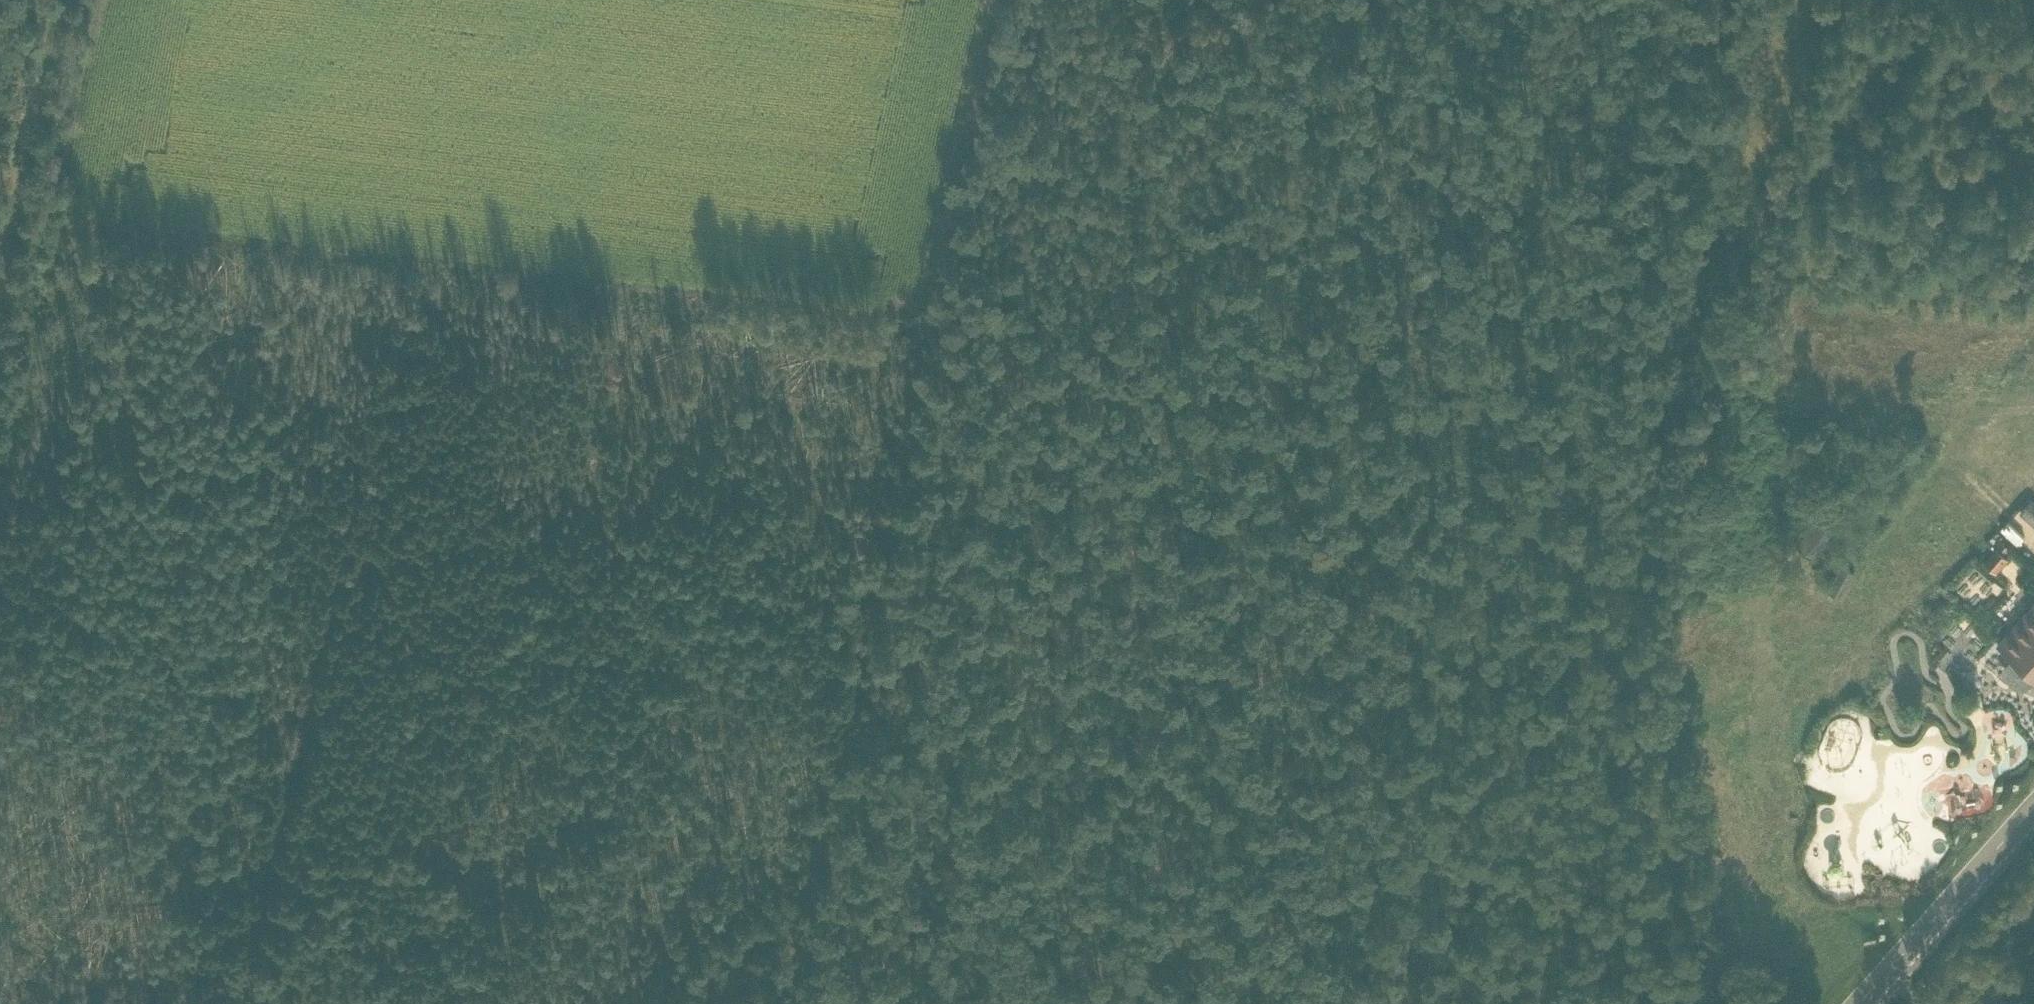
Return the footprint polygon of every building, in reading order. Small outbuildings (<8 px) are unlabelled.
[(2031,496),(2018,511),(2033,525),(2033,499),(2031,496)] [(2000,527),(2017,543),(2024,536),(2007,520),(2000,527)] [(1982,561),(1996,572),(2008,557),(2003,553),(2009,547),(2002,540),(1996,547),(1995,546),(1982,561)] [(1841,562),(1826,588),(1841,596),(1856,570),(1841,562)] [(1998,639),(2026,664),(2033,654),(2033,599),(1998,639)] [(1961,626),(1953,626),(1943,637),(1944,644),(1958,660),(1978,639),(1961,626)] [(1984,919),(1978,925),(1993,942),(1999,937),(1984,919)]
